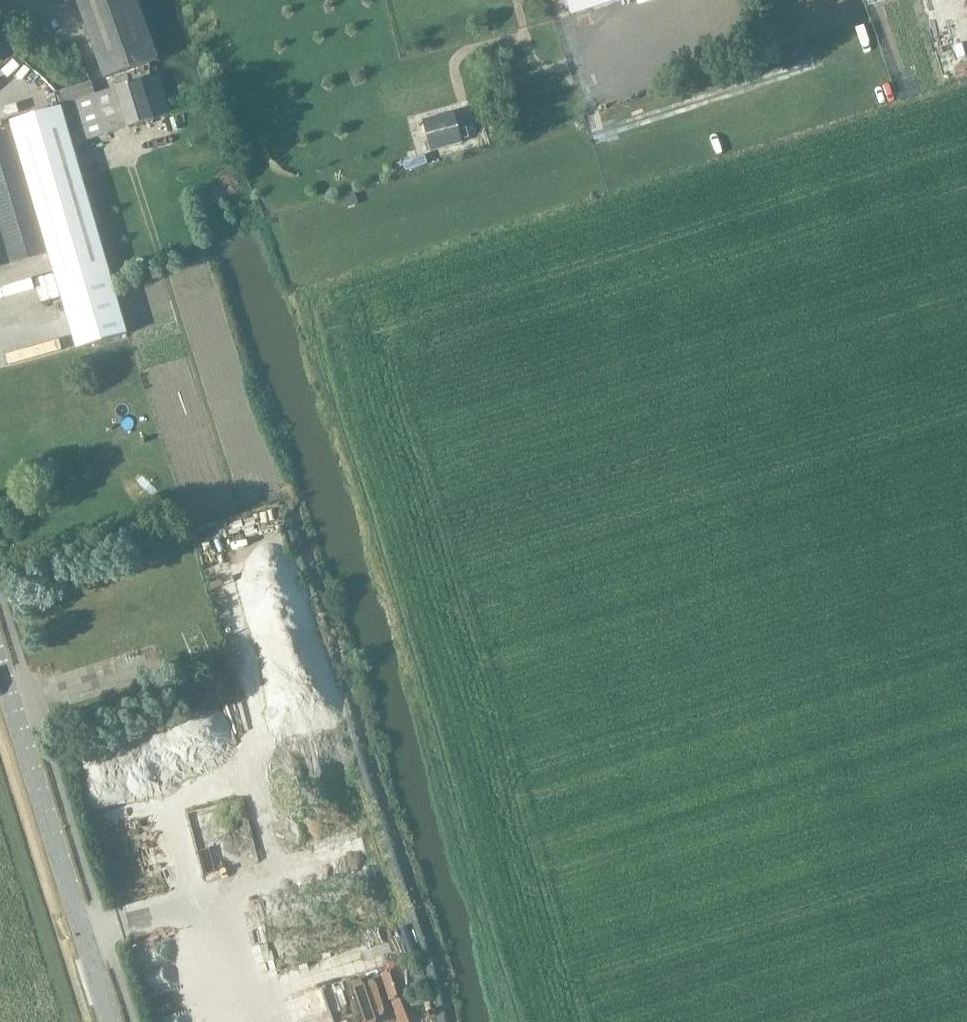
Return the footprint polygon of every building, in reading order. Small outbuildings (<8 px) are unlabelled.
[(104,78),(157,59),(137,0),(76,0),(104,78)] [(570,15),(617,0),(565,0),(570,15)] [(164,116),(152,76),(141,80),(141,79),(115,87),(73,101),(85,140),(127,127),(153,120),(153,119),(164,116)] [(127,334),(110,277),(61,106),(10,122),(75,350),(127,334)] [(46,253),(11,131),(0,134),(0,267),(46,253)]
